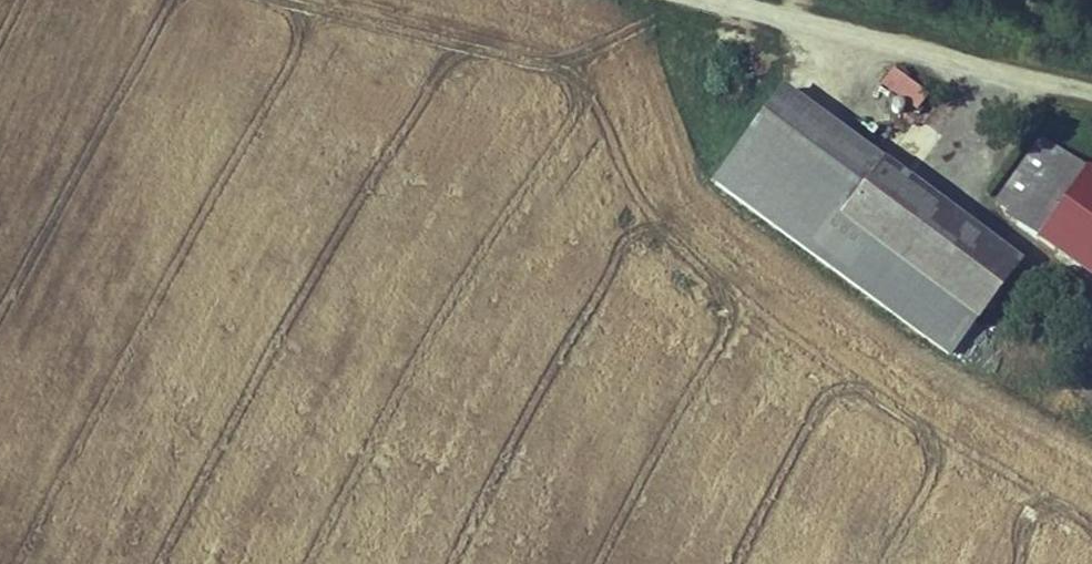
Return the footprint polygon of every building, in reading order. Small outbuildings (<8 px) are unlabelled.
[(885,180),(794,112),(721,207),(952,379),(982,336),(844,233),(885,180)] [(1039,149),(990,217),(1091,291),(1091,188),(1039,149)] [(844,233),(982,336),(1022,283),(885,180),(844,233)]
